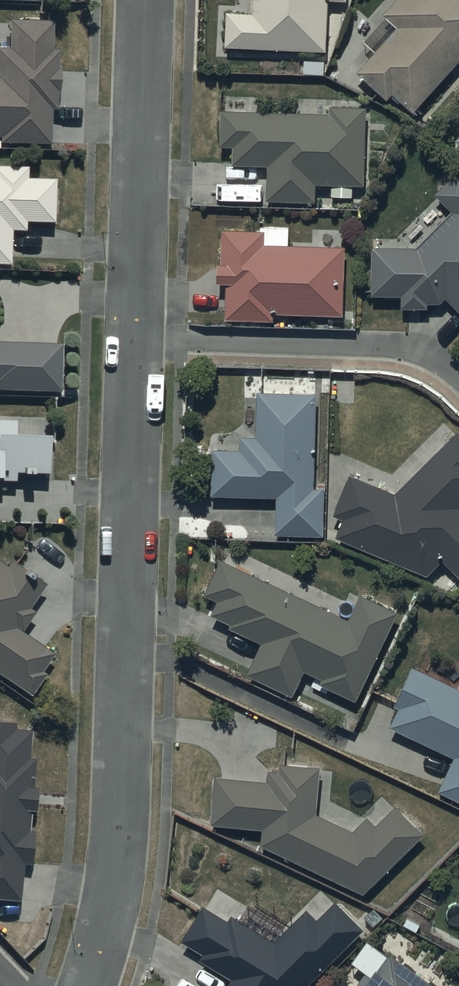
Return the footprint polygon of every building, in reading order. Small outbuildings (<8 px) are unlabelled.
[(252,9),(226,9),(226,43),(326,47),(327,0),(253,0),(252,9)] [(383,10),(386,12),(364,37),(375,47),(356,68),(387,95),(392,90),(413,108),(458,56),(458,0),(392,0),(383,10)] [(8,16),(8,44),(0,44),(0,139),(49,139),(49,104),(56,104),(56,87),(58,87),(58,64),(56,63),(56,46),(51,46),(51,16),(8,16)] [(365,182),(365,103),(330,103),(330,99),(295,99),(295,108),(259,108),(259,97),(226,97),(226,106),(220,106),(220,142),(232,142),(232,161),(266,161),(266,197),(315,198),(315,180),(331,180),(331,194),(352,194),(352,182),(365,182)] [(9,260),(9,226),(24,226),(24,217),(52,217),(52,174),(25,174),(25,162),(0,162),(0,260),(9,260)] [(458,165),(436,191),(452,208),(417,244),(372,243),(371,291),(400,292),(400,304),(428,304),(428,299),(441,299),(446,294),(458,307),(458,166),(458,165)] [(261,226),(221,225),(221,259),(217,259),(217,279),(225,279),(224,316),(273,317),(273,310),(344,311),(344,242),(288,242),(288,224),(261,223),(261,226)] [(59,387),(59,338),(0,338),(0,387),(59,387)] [(315,485),(315,389),(257,387),(255,434),(242,434),(242,447),(213,446),(211,491),(276,493),(275,532),(324,532),(324,485),(315,485)] [(0,414),(0,476),(14,476),(14,467),(46,467),(46,427),(13,427),(13,414),(0,414)] [(457,427),(395,488),(349,470),(333,512),(343,516),(336,534),(427,572),(442,557),(458,573),(458,429),(457,427)] [(396,608),(359,591),(349,614),(221,556),(205,591),(217,596),(210,612),(231,621),(230,624),(261,638),(246,671),(292,692),(304,666),(321,674),(319,680),(356,696),(396,608)] [(9,557),(5,563),(0,560),(0,673),(30,692),(44,670),(40,667),(52,648),(20,627),(33,608),(28,605),(44,580),(9,557)] [(412,662),(394,701),(399,703),(390,723),(453,753),(437,787),(458,797),(458,684),(412,662)] [(0,730),(0,911),(25,912),(28,875),(37,875),(40,842),(34,841),(35,824),(40,823),(43,803),(38,801),(41,771),(33,770),(36,742),(20,740),(18,732),(0,730)] [(320,763),(279,759),(278,767),(268,766),(267,776),(214,773),(211,820),(262,825),(261,841),(364,891),(424,831),(395,802),(376,821),(367,812),(353,827),(316,809),(320,763)] [(181,937),(202,950),(199,956),(231,975),(225,985),(303,985),(362,925),(336,898),(317,917),(307,907),(275,938),(232,911),(228,918),(202,902),(181,937)] [(367,969),(353,985),(436,985),(439,982),(389,948),(387,951),(368,937),(351,958),(367,969)]
